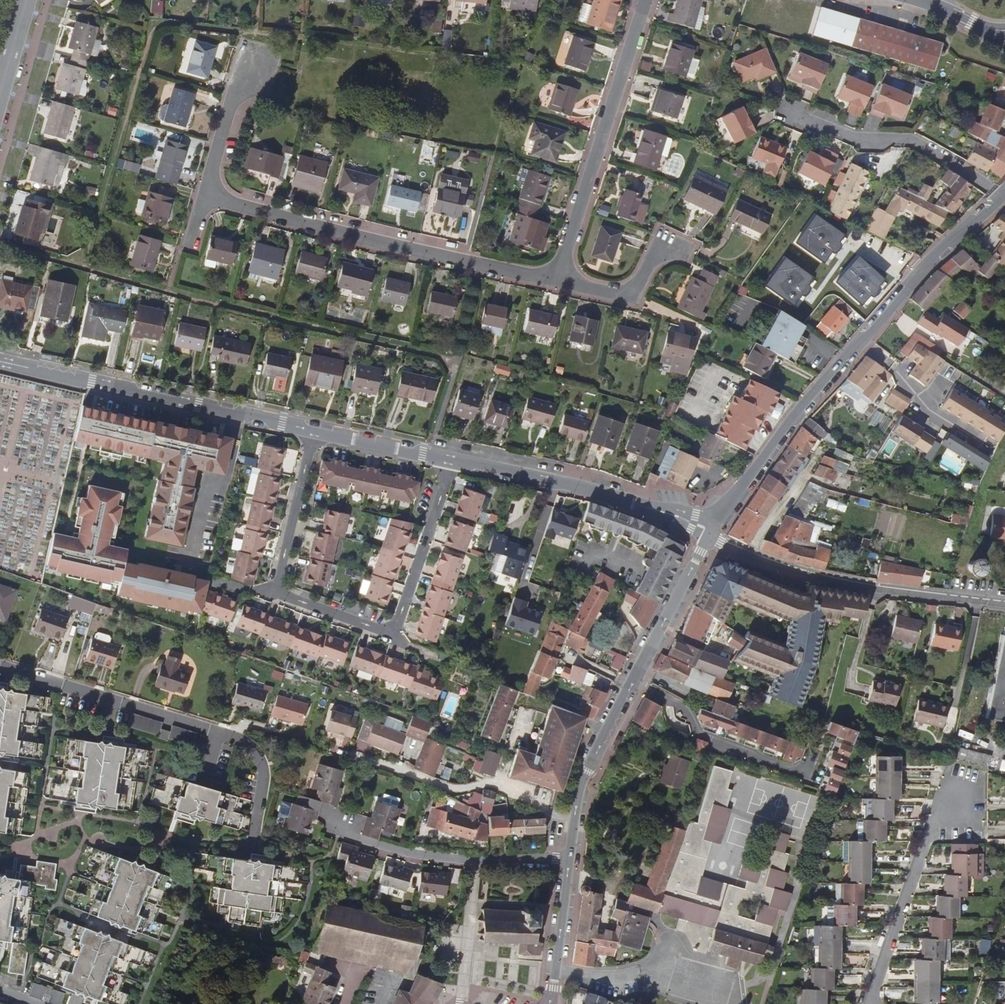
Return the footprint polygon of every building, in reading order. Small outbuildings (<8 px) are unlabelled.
[(536,0),(502,0),(502,1),(509,2),(508,8),(535,11),(536,0)] [(621,1),(619,0),(595,0),(593,5),(584,3),(579,19),(588,22),(588,24),(608,30),(614,11),(617,13),(621,1)] [(702,1),(699,0),(679,0),(678,2),(680,3),(676,16),(670,14),(667,21),(693,30),(702,1)] [(823,9),(812,6),(808,19),(817,22),(817,25),(811,23),(808,34),(882,56),(935,71),(943,45),(823,9)] [(72,58),(86,62),(96,28),(75,22),(67,48),(74,50),(72,58)] [(584,71),(593,42),(574,36),(565,65),(584,71)] [(206,78),(215,49),(195,43),(187,72),(206,78)] [(684,76),(692,52),(672,45),(664,69),(684,76)] [(776,71),(766,49),(733,63),(741,82),(756,75),(758,79),(776,71)] [(86,62),(72,58),(70,65),(63,63),(56,89),(77,95),(86,62)] [(812,102),(824,74),(794,62),(786,82),(803,89),(801,93),(800,97),(812,102)] [(860,116),(872,86),(845,75),(838,95),(851,101),(851,103),(848,111),(860,116)] [(784,86),(801,93),(803,89),(786,82),(784,86)] [(573,105),(578,90),(557,83),(549,110),(568,116),(571,105),(573,105)] [(882,118),(884,114),(886,110),(903,116),(911,96),(881,84),(870,113),(882,118)] [(675,119),(682,97),(660,90),(655,104),(653,104),(651,111),(675,119)] [(685,121),(691,96),(684,94),(678,119),(685,121)] [(836,97),(851,103),(851,101),(838,95),(836,97)] [(74,107),(52,101),(50,109),(52,109),(50,116),(48,116),(43,134),(64,139),(74,107)] [(185,127),(191,107),(171,101),(164,122),(185,127)] [(158,118),(163,120),(168,104),(163,102),(158,118)] [(1004,110),(987,104),(979,124),(997,131),(1004,110)] [(741,107),(739,108),(746,122),(748,121),(741,107)] [(734,143),(754,133),(748,121),(746,122),(739,108),(720,118),(734,143)] [(901,121),(903,116),(886,110),(884,114),(901,121)] [(558,141),(562,132),(535,123),(528,145),(534,147),(532,154),(555,161),(561,142),(558,141)] [(991,130),(985,141),(999,149),(997,154),(995,158),(1000,161),(1004,164),(1004,138),(991,130)] [(655,169),(665,137),(644,131),(634,163),(655,169)] [(778,169),(786,148),(760,137),(751,158),(778,169)] [(179,174),(187,147),(167,141),(161,160),(163,161),(161,170),(179,174)] [(989,169),(1001,176),(1004,172),(1004,164),(1000,161),(995,158),(997,154),(976,143),(966,161),(987,172),(989,169)] [(67,155),(46,149),(43,156),(38,155),(30,180),(50,186),(51,183),(59,185),(67,155)] [(285,177),(292,154),(285,153),(283,158),(252,149),(247,167),(270,174),(270,175),(278,177),(278,175),(285,177)] [(820,161),(807,154),(797,173),(824,186),(838,156),(825,150),(821,158),(820,161)] [(808,151),(807,154),(820,161),(821,158),(808,151)] [(319,192),(327,164),(299,157),(291,185),(319,192)] [(828,210),(846,219),(869,173),(851,163),(837,193),(832,190),(827,200),(831,203),(828,210)] [(370,205),(377,179),(344,170),(339,189),(356,193),(354,201),(370,205)] [(935,205),(947,212),(952,214),(973,186),(959,176),(948,170),(939,180),(949,188),(935,205)] [(517,206),(538,213),(550,177),(529,171),(517,206)] [(715,213),(725,191),(694,177),(684,198),(692,202),(695,201),(707,207),(708,210),(715,213)] [(917,196),(925,201),(932,188),(923,184),(917,196)] [(416,211),(420,193),(390,186),(386,204),(416,211)] [(917,196),(899,187),(885,212),(895,218),(899,210),(903,212),(905,208),(940,226),(947,212),(935,205),(925,201),(917,196)] [(610,205),(620,208),(625,190),(616,188),(610,205)] [(474,198),(438,189),(433,211),(444,214),(445,212),(460,216),(462,203),(472,206),(474,198)] [(625,189),(625,190),(620,208),(617,216),(632,221),(641,194),(625,189)] [(165,223),(172,200),(149,193),(142,216),(165,223)] [(36,240),(41,223),(43,215),(45,215),(48,207),(27,201),(26,208),(23,207),(15,233),(36,240)] [(770,215),(739,201),(730,219),(762,233),(770,215)] [(538,213),(517,206),(515,213),(518,214),(509,240),(539,250),(543,237),(547,223),(536,220),(538,213)] [(51,207),(48,207),(45,215),(43,215),(41,223),(46,224),(51,207)] [(885,212),(876,208),(865,229),(884,239),(895,218),(885,212)] [(992,223),(1003,232),(997,239),(1001,243),(991,256),(1000,264),(1003,267),(1004,264),(1004,215),(1002,214),(992,223)] [(796,242),(822,261),(830,250),(831,251),(832,250),(831,249),(835,244),(836,244),(837,243),(836,242),(841,235),(815,216),(796,242)] [(611,262),(620,233),(601,226),(591,256),(611,262)] [(151,271),(159,242),(139,236),(131,265),(151,271)] [(231,264),(237,243),(222,239),(221,241),(211,238),(205,257),(231,264)] [(990,255),(991,256),(1001,243),(997,239),(987,253),(990,255)] [(275,279),(283,251),(256,244),(247,277),(256,279),(257,275),(275,279)] [(962,249),(950,258),(961,269),(976,274),(987,281),(1000,264),(991,256),(990,255),(980,268),(962,249)] [(322,280),(328,260),(301,253),(296,272),(322,280)] [(836,281),(861,303),(869,293),(870,294),(871,293),(870,292),(875,287),(876,288),(877,287),(876,286),(882,279),(858,257),(836,281)] [(765,285),(792,304),(800,293),(801,294),(802,293),(801,292),(805,286),(806,287),(807,286),(805,285),(811,277),(785,258),(765,285)] [(910,299),(911,300),(925,311),(961,269),(950,258),(938,269),(910,299)] [(366,295),(373,271),(343,264),(338,286),(353,290),(353,292),(366,295)] [(717,276),(703,270),(699,280),(693,277),(678,309),(702,320),(705,313),(700,311),(717,276)] [(39,288),(32,286),(31,289),(11,284),(12,279),(3,278),(0,291),(0,307),(26,313),(27,310),(34,311),(39,288)] [(405,305),(410,285),(386,279),(381,299),(405,305)] [(48,282),(43,305),(46,306),(44,317),(66,322),(74,288),(48,282)] [(452,316),(456,298),(432,293),(427,311),(452,316)] [(851,310),(840,300),(835,305),(816,327),(827,337),(831,332),(834,335),(849,318),(846,315),(851,310)] [(971,310),(961,301),(953,310),(963,319),(971,310)] [(491,325),(489,331),(491,333),(501,336),(507,309),(486,304),(482,322),(491,325)] [(122,334),(126,314),(94,306),(89,327),(122,334)] [(162,322),(164,313),(141,308),(138,323),(134,322),(130,336),(142,339),(143,337),(158,340),(161,328),(157,327),(158,321),(162,322)] [(552,337),(557,316),(529,310),(525,330),(552,337)] [(803,325),(780,310),(775,321),(798,334),(803,325)] [(940,320),(925,311),(917,323),(933,333),(934,332),(958,346),(969,329),(944,314),(940,320)] [(592,344),(597,321),(576,317),(571,340),(592,344)] [(761,346),(776,354),(794,364),(808,339),(798,334),(775,321),(761,346)] [(481,329),(489,331),(491,325),(482,322),(481,329)] [(201,351),(206,330),(179,325),(174,345),(201,351)] [(642,353),(647,332),(617,325),(612,346),(642,353)] [(674,355),(664,353),(662,361),(672,363),(673,359),(689,363),(696,336),(669,329),(664,350),(675,352),(674,355)] [(928,350),(939,357),(943,351),(915,333),(905,347),(911,352),(917,344),(928,350)] [(213,337),(210,353),(218,355),(218,360),(245,366),(250,345),(213,337)] [(761,346),(756,343),(743,367),(762,378),(776,354),(761,346)] [(917,344),(911,352),(907,357),(918,364),(922,358),(928,350),(917,344)] [(907,357),(911,352),(905,347),(901,352),(907,357)] [(1004,357),(1004,355),(994,348),(990,353),(1002,361),(1004,357)] [(928,350),(922,358),(937,369),(944,360),(939,357),(928,350)] [(869,353),(866,356),(882,367),(884,363),(869,353)] [(287,380),(292,359),(267,354),(263,374),(287,380)] [(332,385),(337,387),(342,361),(312,355),(305,383),(332,389),(332,385)] [(857,400),(863,394),(872,401),(889,380),(878,371),(882,367),(866,356),(847,380),(839,388),(857,400)] [(937,369),(922,358),(918,364),(916,366),(931,378),(937,369)] [(510,374),(511,366),(497,364),(495,372),(510,374)] [(375,394),(381,370),(357,365),(352,389),(375,394)] [(916,366),(910,374),(925,386),(931,378),(916,366)] [(430,402),(435,381),(402,374),(397,394),(430,402)] [(780,393),(749,379),(745,388),(775,401),(780,393)] [(727,442),(744,450),(754,430),(757,432),(766,412),(770,414),(775,401),(745,388),(740,399),(733,396),(715,436),(727,442)] [(942,406),(953,413),(964,396),(952,389),(942,406)] [(474,420),(481,396),(461,390),(453,413),(474,420)] [(911,401),(893,390),(886,401),(904,412),(911,401)] [(964,396),(953,413),(964,420),(975,403),(964,396)] [(551,424),(557,406),(529,398),(523,418),(534,422),(534,419),(551,424)] [(508,427),(513,407),(492,402),(487,421),(508,427)] [(986,410),(975,403),(964,420),(975,427),(986,410)] [(146,457),(154,422),(81,405),(73,441),(74,441),(83,443),(89,444),(98,446),(97,450),(120,455),(121,451),(130,453),(136,455),(145,456),(146,457)] [(997,417),(986,410),(975,427),(987,434),(997,417)] [(585,442),(590,423),(565,416),(560,433),(568,435),(574,437),(573,439),(585,442)] [(923,429),(902,416),(892,432),(913,445),(923,429)] [(615,449),(623,425),(599,417),(591,441),(615,449)] [(997,417),(987,434),(989,435),(1000,442),(1004,430),(1004,421),(997,417)] [(810,418),(802,427),(818,439),(825,431),(810,418)] [(154,422),(146,457),(164,461),(159,480),(157,480),(144,537),(180,545),(192,487),(190,487),(194,467),(222,473),(230,438),(154,422)] [(649,458),(658,433),(636,425),(628,450),(649,458)] [(799,430),(789,445),(806,457),(810,451),(818,439),(802,427),(799,430)] [(727,442),(715,436),(708,433),(697,455),(716,464),(727,442)] [(987,469),(992,459),(979,451),(966,443),(955,437),(953,435),(947,444),(987,469)] [(818,439),(810,451),(813,453),(821,441),(818,439)] [(81,449),(83,443),(74,441),(73,447),(81,449)] [(262,445),(257,468),(277,473),(283,450),(262,445)] [(789,445),(769,475),(786,487),(796,471),(806,457),(789,445)] [(666,480),(685,489),(698,460),(680,451),(666,480)] [(824,456),(819,465),(838,471),(842,473),(846,463),(824,456)] [(796,471),(786,487),(789,489),(810,460),(806,457),(796,471)] [(413,502),(417,485),(412,484),(408,483),(409,479),(394,475),(393,479),(390,478),(380,476),(377,475),(378,471),(362,467),(361,472),(358,471),(348,468),(345,468),(346,463),(331,460),(330,464),(326,463),(321,462),(317,479),(321,479),(320,483),(346,489),(347,486),(353,487),(353,491),(378,497),(379,494),(385,495),(384,498),(410,505),(410,501),(413,502)] [(819,465),(813,475),(835,482),(838,471),(819,465)] [(279,478),(258,473),(253,497),(273,501),(279,478)] [(650,473),(646,482),(655,485),(659,477),(650,473)] [(769,475),(760,487),(778,498),(786,487),(769,475)] [(809,481),(800,497),(810,502),(822,507),(828,490),(809,481)] [(71,537),(52,533),(43,569),(113,584),(114,581),(118,581),(119,582),(123,563),(126,549),(112,546),(104,544),(106,539),(108,540),(108,536),(111,522),(116,524),(120,506),(115,505),(118,492),(88,485),(85,499),(80,498),(78,507),(76,515),(81,516),(78,527),(77,533),(79,534),(78,539),(71,537)] [(760,487),(746,508),(764,518),(778,498),(760,487)] [(463,488),(454,514),(474,521),(483,495),(463,488)] [(253,497),(251,501),(272,506),(273,501),(253,497)] [(800,497),(790,514),(802,518),(810,502),(800,497)] [(251,501),(246,524),(267,529),(272,506),(251,501)] [(618,511),(587,501),(582,521),(588,523),(589,528),(601,532),(606,530),(626,538),(627,541),(637,546),(642,544),(659,553),(654,562),(647,559),(644,559),(643,559),(642,561),(642,562),(642,564),(643,565),(647,567),(646,570),(649,572),(638,593),(657,602),(684,548),(666,538),(668,534),(647,523),(626,515),(618,511)] [(746,508),(728,535),(747,544),(764,518),(746,508)] [(348,514),(327,510),(322,533),(336,536),(342,538),(348,514)] [(578,519),(552,510),(543,536),(552,539),(554,533),(571,539),(578,519)] [(786,515),(774,535),(789,541),(793,542),(830,550),(816,545),(817,540),(821,527),(802,521),(789,516),(786,515)] [(1004,539),(1004,517),(992,515),(990,535),(1004,537),(1004,539)] [(391,519),(389,526),(409,533),(412,523),(409,523),(391,519)] [(444,545),(464,552),(473,527),(452,520),(449,528),(451,529),(448,538),(446,537),(444,545)] [(113,537),(116,524),(111,522),(108,536),(113,537)] [(246,524),(245,529),(266,534),(267,529),(246,524)] [(389,526),(381,548),(401,555),(409,533),(389,526)] [(245,529),(240,552),(258,556),(260,557),(266,534),(245,529)] [(322,533),(316,532),(311,555),(331,559),(336,536),(322,533)] [(519,580),(529,550),(505,541),(506,538),(493,533),(487,550),(500,554),(495,570),(500,572),(500,573),(519,580)] [(811,566),(824,570),(830,550),(793,542),(789,541),(774,535),(770,542),(764,540),(760,550),(776,557),(796,564),(797,562),(811,567),(811,566)] [(832,545),(817,540),(816,545),(830,550),(832,545)] [(401,555),(381,548),(373,571),(393,577),(401,555)] [(237,552),(231,575),(252,579),(258,556),(240,552),(237,552)] [(441,552),(432,578),(452,585),(461,559),(441,552)] [(330,564),(310,559),(304,582),(325,587),(330,564)] [(771,697),(798,708),(812,665),(821,618),(826,619),(826,620),(837,622),(838,615),(863,619),(866,604),(867,598),(866,597),(849,593),(827,587),(809,583),(807,591),(799,588),(798,589),(790,586),(790,585),(757,573),(757,574),(748,571),(748,570),(721,560),(713,564),(692,605),(712,617),(718,622),(722,613),(724,613),(726,608),(725,608),(727,601),(731,600),(769,616),(771,612),(778,615),(778,614),(787,618),(787,617),(792,619),(786,634),(784,649),(774,645),(775,643),(747,631),(742,637),(747,640),(743,647),(739,652),(732,661),(739,663),(740,661),(749,664),(748,666),(769,675),(770,673),(775,675),(770,686),(772,687),(768,696),(769,697),(771,697)] [(877,580),(920,586),(923,573),(926,574),(926,570),(882,561),(877,580)] [(978,563),(977,562),(975,561),(973,561),(971,562),(970,563),(969,564),(968,566),(969,568),(970,570),(971,571),(973,571),(975,571),(977,570),(978,569),(979,567),(979,565),(978,563)] [(137,566),(123,563),(119,582),(116,594),(130,597),(129,600),(185,612),(186,609),(200,612),(200,611),(205,590),(207,581),(193,578),(193,576),(137,563),(137,566)] [(373,571),(372,575),(392,582),(393,577),(373,571)] [(567,629),(568,630),(573,632),(584,637),(613,580),(599,572),(592,584),(572,621),(554,612),(551,621),(567,629)] [(392,582),(372,575),(364,597),(384,604),(392,582)] [(16,591),(0,586),(0,618),(5,620),(16,591)] [(450,592),(430,586),(427,594),(429,594),(426,602),(424,602),(421,610),(422,610),(442,617),(450,592)] [(642,628),(657,602),(638,593),(628,588),(624,599),(634,605),(629,613),(638,626),(642,628)] [(213,593),(205,590),(200,611),(206,613),(213,593)] [(236,601),(213,593),(206,613),(229,621),(236,601)] [(94,610),(95,604),(71,595),(67,605),(92,614),(94,610)] [(526,602),(513,597),(504,625),(533,635),(540,613),(524,608),(526,602)] [(95,604),(94,610),(107,614),(109,608),(95,604)] [(250,608),(242,605),(235,626),(258,634),(265,615),(266,614),(258,611),(257,613),(250,610),(250,608)] [(692,605),(680,633),(702,641),(712,617),(692,605)] [(59,639),(67,617),(41,608),(33,630),(59,639)] [(442,617),(422,610),(420,619),(421,619),(418,628),(417,627),(414,635),(435,642),(443,617),(442,617)] [(273,618),(265,615),(258,634),(258,635),(283,644),(290,624),(282,621),(281,623),(273,620),(273,618)] [(916,642),(921,623),(906,620),(907,618),(895,615),(891,636),(916,642)] [(567,629),(551,621),(547,631),(565,638),(568,630),(567,629)] [(948,629),(948,627),(935,624),(930,644),(957,650),(960,632),(948,629)] [(321,636),(296,627),(289,647),(314,656),(321,636)] [(1004,628),(984,717),(1004,722),(1004,628)] [(557,658),(565,638),(547,631),(539,651),(556,659),(557,658)] [(739,652),(743,647),(747,640),(742,637),(732,631),(726,642),(739,652)] [(584,637),(573,632),(569,641),(574,644),(574,648),(581,651),(582,651),(583,651),(590,640),(584,637)] [(333,638),(325,635),(318,655),(341,663),(348,643),(340,640),(340,642),(333,639),(333,638)] [(102,662),(101,665),(111,668),(118,646),(91,638),(85,658),(102,662)] [(668,652),(667,655),(692,667),(700,650),(676,641),(675,640),(669,652),(668,652)] [(382,655),(356,646),(349,666),(374,675),(382,655)] [(692,667),(721,678),(728,660),(700,650),(692,667)] [(534,696),(538,687),(541,679),(545,680),(545,678),(548,679),(556,659),(539,651),(522,692),(534,696)] [(466,664),(468,658),(457,653),(455,658),(466,664)] [(618,669),(625,657),(618,653),(611,666),(618,669)] [(652,668),(658,671),(666,657),(660,654),(652,668)] [(162,665),(155,685),(174,691),(175,691),(181,693),(188,672),(177,669),(180,659),(167,655),(164,665),(162,665)] [(393,659),(385,656),(377,676),(402,685),(409,665),(401,662),(401,664),(392,661),(393,659)] [(681,683),(706,693),(714,677),(691,668),(666,657),(658,671),(681,683)] [(560,676),(582,684),(590,686),(594,674),(587,671),(587,669),(573,665),(571,669),(564,666),(560,676)] [(424,669),(415,666),(407,691),(429,699),(436,679),(428,676),(422,674),(423,671),(424,669)] [(734,686),(714,677),(706,693),(726,701),(734,686)] [(265,690),(262,689),(237,682),(231,704),(259,712),(259,711),(266,690),(265,690)] [(900,686),(891,684),(891,686),(884,684),(872,682),(868,700),(895,706),(900,686)] [(497,741),(517,690),(499,683),(479,734),(497,741)] [(273,687),(267,685),(265,690),(266,690),(259,711),(263,712),(269,693),(271,694),(273,687)] [(592,720),(606,693),(593,689),(579,715),(584,717),(592,720)] [(18,835),(28,773),(18,771),(20,756),(39,759),(42,743),(34,742),(39,712),(46,713),(49,697),(0,690),(0,832),(18,835)] [(766,703),(769,697),(768,696),(761,693),(756,692),(754,698),(766,703)] [(536,697),(544,701),(546,696),(538,693),(536,697)] [(277,695),(270,715),(301,724),(307,705),(277,695)] [(646,729),(660,706),(644,697),(632,721),(646,729)] [(733,712),(735,706),(715,699),(710,711),(730,719),(733,712)] [(948,705),(937,702),(936,704),(917,701),(913,720),(943,726),(948,705)] [(572,753),(584,717),(579,715),(551,703),(534,754),(517,748),(508,775),(525,781),(525,779),(557,790),(570,752),(572,753)] [(781,760),(790,764),(791,764),(792,764),(793,763),(794,763),(795,762),(796,762),(802,749),(735,721),(730,719),(710,711),(701,708),(697,717),(705,720),(702,729),(715,734),(718,726),(727,729),(723,737),(734,741),(738,733),(746,736),(742,745),(754,749),(757,741),(765,744),(762,752),(773,757),(776,749),(784,752),(781,760)] [(356,719),(349,717),(349,716),(330,710),(325,729),(332,731),(336,732),(335,736),(343,739),(344,735),(351,737),(356,719)] [(154,735),(157,737),(160,729),(162,723),(132,714),(128,727),(154,735)] [(404,733),(372,721),(364,741),(396,753),(404,733)] [(833,794),(852,743),(856,731),(824,722),(821,732),(831,735),(835,736),(834,739),(830,738),(826,750),(828,751),(824,765),(827,766),(826,769),(823,769),(819,784),(821,785),(820,789),(833,794)] [(169,732),(167,740),(169,741),(192,748),(196,734),(172,726),(169,732)] [(165,742),(167,740),(169,732),(160,729),(157,737),(157,739),(165,742)] [(622,735),(619,733),(612,746),(615,748),(622,735)] [(74,810),(86,812),(87,804),(130,811),(137,765),(143,766),(145,750),(122,746),(122,743),(123,739),(111,737),(110,744),(67,738),(58,785),(51,784),(49,798),(75,802),(74,810)] [(445,745),(425,737),(413,768),(432,777),(445,745)] [(693,748),(703,752),(706,745),(696,741),(693,748)] [(485,751),(482,760),(478,771),(493,776),(500,758),(500,756),(498,754),(495,753),(491,751),(485,751)] [(672,756),(668,767),(663,782),(679,787),(688,762),(682,760),(683,758),(676,755),(675,758),(672,756)] [(878,778),(899,778),(899,757),(878,757),(878,778)] [(478,771),(482,760),(477,758),(473,769),(478,771)] [(321,802),(336,806),(341,788),(338,787),(343,771),(318,763),(310,788),(317,790),(322,792),(319,802),(321,802)] [(679,918),(688,920),(713,928),(707,951),(727,956),(724,965),(735,969),(738,960),(758,965),(762,953),(770,955),(772,947),(765,944),(765,943),(766,943),(777,909),(785,911),(791,893),(782,890),(787,873),(783,871),(788,854),(784,853),(789,835),(771,830),(760,865),(742,859),(737,878),(746,881),(744,889),(701,876),(711,841),(720,844),(730,809),(726,807),(731,790),(726,789),(732,771),(713,766),(697,823),(695,822),(688,820),(688,822),(662,893),(656,911),(679,918)] [(659,781),(663,782),(668,767),(664,766),(659,781)] [(208,788),(195,784),(168,776),(164,788),(156,785),(150,804),(176,812),(174,818),(186,821),(188,815),(237,829),(243,811),(241,810),(244,799),(238,797),(208,788)] [(878,799),(891,799),(899,799),(899,778),(878,778),(878,799)] [(483,789),(481,795),(481,796),(479,811),(484,813),(487,805),(492,806),(495,792),(489,790),(483,789)] [(314,800),(319,802),(322,792),(317,790),(314,800)] [(470,799),(468,806),(479,811),(481,796),(481,795),(475,793),(473,799),(470,799)] [(487,841),(487,836),(487,814),(484,813),(479,811),(457,801),(454,800),(448,798),(444,811),(433,808),(428,827),(473,840),(487,841)] [(865,820),(872,820),(873,799),(862,799),(861,805),(864,806),(864,820),(865,820)] [(872,820),(884,820),(891,820),(891,799),(878,799),(873,799),(872,820)] [(316,818),(318,812),(289,802),(288,803),(283,802),(278,816),(284,818),(282,827),(306,835),(311,818),(315,819),(316,818)] [(361,834),(378,839),(380,830),(392,834),(400,809),(376,802),(371,818),(366,817),(361,834)] [(489,836),(508,835),(507,820),(507,818),(507,815),(502,815),(502,816),(488,816),(489,836)] [(662,893),(688,822),(673,817),(646,888),(662,893)] [(544,833),(544,831),(544,819),(544,818),(507,820),(508,835),(544,833)] [(865,841),(869,841),(884,841),(884,820),(872,820),(865,820),(865,822),(865,841)] [(865,841),(865,822),(857,822),(857,841),(865,841)] [(869,862),(869,841),(865,841),(857,841),(844,841),(843,862),(851,862),(869,862)] [(358,848),(341,843),(336,860),(345,863),(341,873),(366,881),(373,857),(357,852),(358,848)] [(82,1002),(87,1003),(95,1003),(96,1000),(101,1001),(109,1003),(123,1003),(127,994),(119,991),(129,963),(137,966),(143,951),(123,942),(129,928),(136,931),(156,939),(161,924),(154,921),(165,893),(173,896),(179,881),(153,870),(155,864),(144,860),(142,865),(122,856),(121,859),(110,854),(92,847),(87,862),(95,866),(84,895),(75,891),(70,906),(83,912),(90,914),(85,928),(58,918),(52,932),(61,936),(50,965),(41,962),(35,976),(60,985),(84,995),(83,999),(82,1002)] [(953,853),(953,874),(964,874),(981,874),(981,853),(953,853)] [(257,863),(244,861),(206,856),(204,871),(212,872),(208,902),(217,903),(216,913),(223,914),(222,920),(260,926),(261,920),(269,921),(270,912),(279,913),(283,883),(292,884),(294,868),(270,865),(271,860),(271,856),(259,854),(257,863)] [(2,948),(6,948),(7,942),(11,942),(23,943),(32,884),(44,886),(44,889),(54,890),(56,879),(53,879),(55,864),(36,861),(35,866),(20,864),(19,872),(6,870),(4,877),(0,877),(0,947),(2,948)] [(869,884),(869,862),(851,862),(851,883),(862,884),(869,884)] [(384,864),(379,883),(405,891),(411,869),(403,867),(402,869),(384,864)] [(420,872),(418,891),(446,895),(448,873),(440,871),(439,874),(420,872)] [(332,874),(329,889),(334,890),(337,874),(332,874)] [(946,895),(957,895),(964,895),(964,874),(953,874),(946,874),(946,895)] [(656,911),(662,893),(646,888),(632,883),(626,902),(628,903),(651,909),(656,911)] [(836,905),(854,905),(861,905),(862,884),(851,883),(836,883),(836,905)] [(582,896),(575,941),(593,943),(596,933),(602,895),(590,891),(590,889),(589,888),(589,887),(588,886),(587,886),(586,885),(584,885),(583,886),(581,886),(580,887),(580,888),(579,889),(579,891),(580,892),(580,893),(581,894),(582,896)] [(938,895),(938,916),(949,916),(957,917),(957,895),(946,895),(938,895)] [(624,919),(628,903),(626,902),(619,899),(613,915),(620,918),(624,919)] [(651,909),(628,903),(624,919),(619,933),(616,943),(639,950),(651,909)] [(314,952),(376,966),(406,973),(413,960),(422,925),(327,904),(314,952)] [(854,926),(854,905),(836,905),(828,905),(828,926),(839,926),(854,926)] [(518,954),(529,954),(530,943),(543,944),(543,942),(541,942),(541,940),(537,940),(537,924),(541,924),(541,921),(537,921),(537,914),(541,914),(541,910),(538,910),(538,906),(535,906),(535,910),(528,910),(528,906),(524,906),(524,911),(519,911),(519,909),(486,908),(486,906),(485,906),(485,908),(481,908),(481,909),(482,909),(482,919),(480,920),(481,921),(482,921),(482,935),(480,935),(480,937),(482,937),(482,941),(481,941),(481,944),(483,944),(483,945),(485,945),(485,942),(493,942),(493,944),(495,944),(495,942),(506,943),(506,944),(508,944),(508,943),(518,943),(518,954)] [(931,916),(930,938),(941,938),(949,938),(949,916),(938,916),(931,916)] [(839,947),(839,926),(828,926),(814,926),(814,947),(820,947),(839,947)] [(616,943),(619,933),(616,932),(607,930),(605,934),(602,944),(616,946),(616,943)] [(593,943),(602,944),(605,934),(596,933),(593,943)] [(923,938),(923,959),(937,959),(941,959),(941,938),(930,938),(923,938)] [(572,963),(574,963),(592,966),(595,953),(613,956),(616,946),(602,944),(593,943),(575,941),(572,963)] [(22,975),(27,944),(23,943),(11,942),(6,972),(22,975)] [(541,955),(543,944),(530,943),(529,954),(541,955)] [(839,968),(839,947),(820,947),(820,949),(814,949),(814,968),(832,968),(839,968)] [(297,960),(297,961),(305,963),(306,962),(308,952),(300,950),(297,960)] [(287,959),(272,956),(270,962),(284,966),(287,959)] [(916,981),(937,981),(937,959),(923,959),(916,959),(916,981)] [(308,1003),(328,1003),(335,987),(326,984),(331,972),(306,962),(305,963),(302,971),(311,974),(300,1001),(305,1003),(308,1003)] [(832,990),(832,968),(814,968),(814,990),(824,990),(832,990)] [(435,1001),(444,984),(416,974),(408,991),(435,1001)] [(937,1002),(937,981),(916,981),(916,1002),(937,1002)] [(32,982),(28,994),(40,999),(44,987),(32,982)] [(56,991),(51,990),(47,1000),(46,999),(45,1001),(55,1003),(61,1003),(64,994),(56,991)] [(435,1001),(408,991),(408,992),(399,990),(392,1003),(431,1003),(435,1001)] [(824,990),(814,990),(804,990),(804,1003),(824,1003),(824,990)] [(613,1003),(584,994),(581,1003),(613,1003)]
